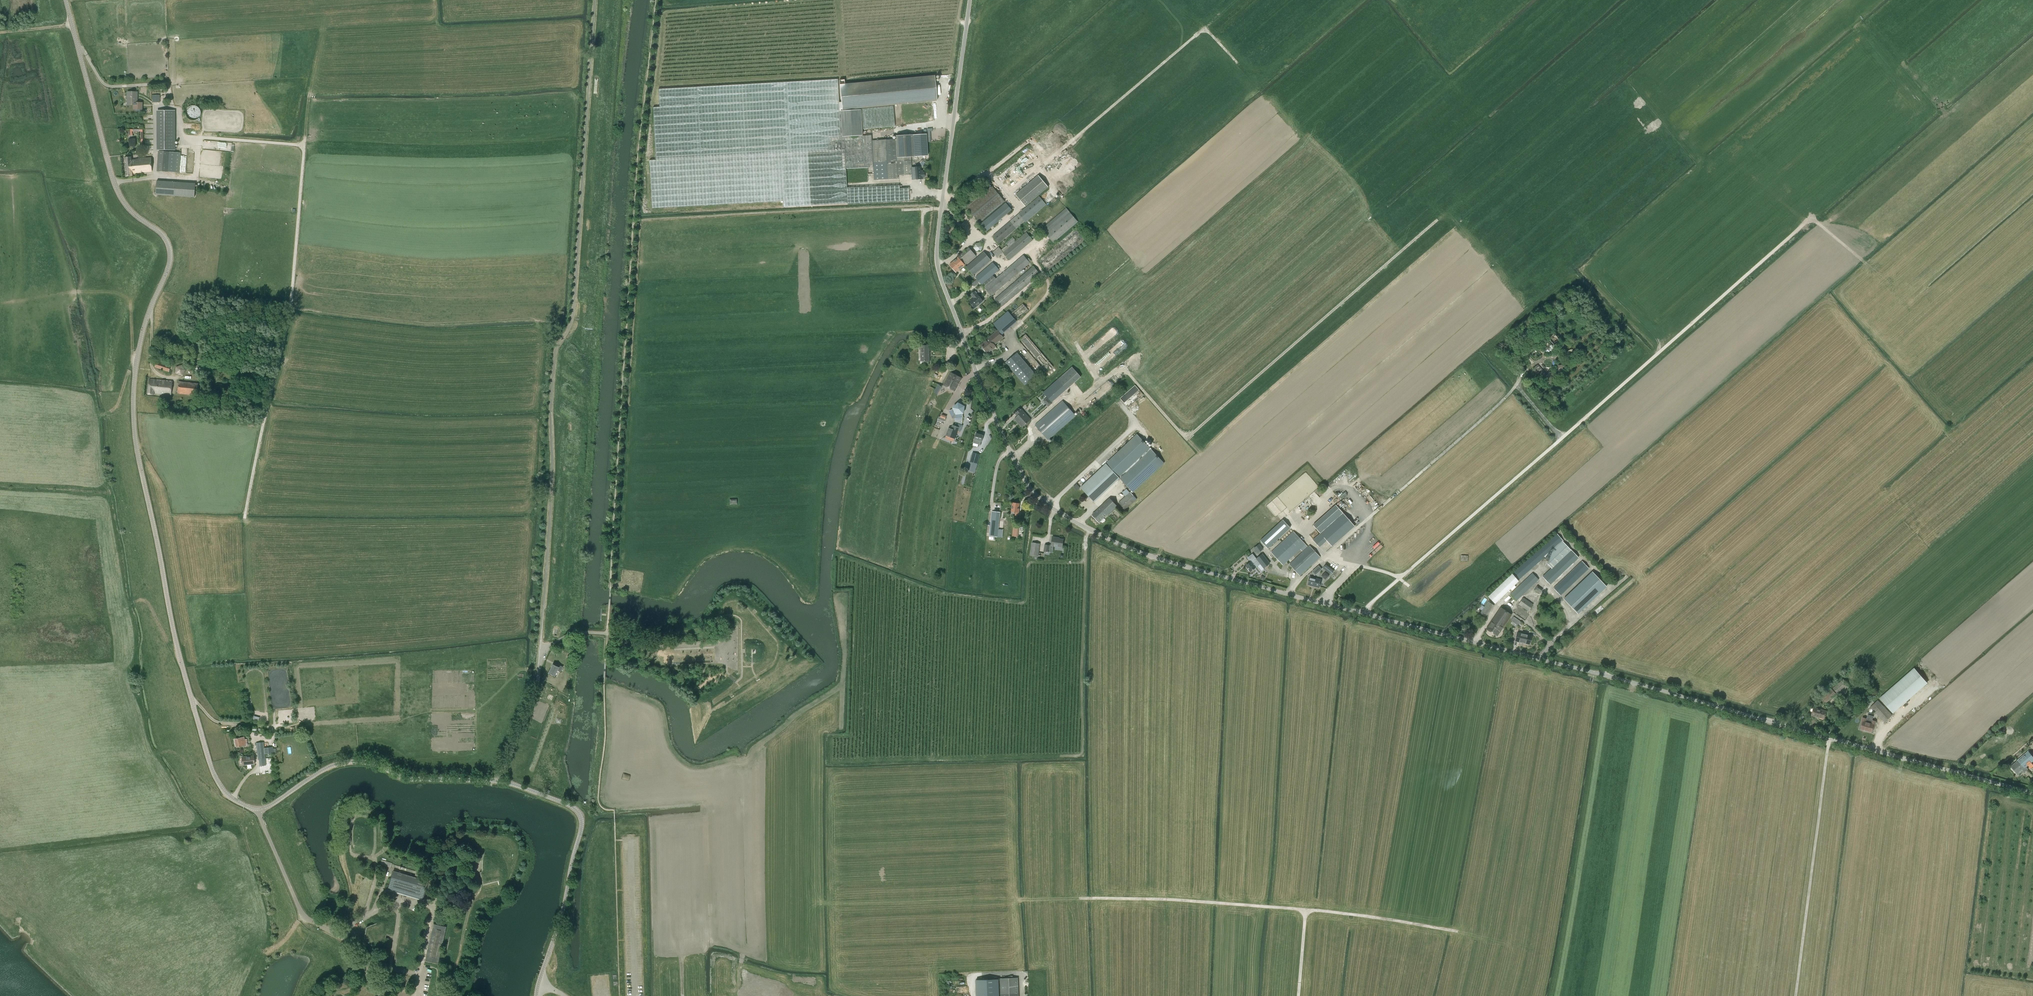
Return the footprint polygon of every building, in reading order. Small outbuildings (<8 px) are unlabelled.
[(842,110),(845,110),(936,101),(934,76),(839,84),(842,110)] [(846,137),(841,137),(838,79),(658,88),(659,106),(652,107),(655,159),(649,160),(651,208),(783,201),(783,206),(909,200),(909,190),(910,190),(910,187),(908,187),(849,190),(846,137)] [(601,81),(594,80),(592,94),(599,94),(601,81)] [(137,105),(137,92),(128,92),(127,105),(137,105)] [(193,121),(194,121),(195,121),(196,120),(197,120),(198,119),(199,118),(200,117),(200,116),(201,116),(201,115),(201,114),(201,113),(201,112),(201,111),(201,110),(200,110),(200,109),(199,108),(198,107),(197,107),(197,106),(196,106),(195,106),(194,106),(194,105),(193,106),(192,106),(191,106),(190,106),(189,107),(188,108),(187,109),(187,110),(186,110),(186,111),(186,112),(186,113),(186,114),(186,115),(186,116),(187,116),(187,117),(188,118),(189,119),(190,120),(191,120),(192,120),(192,121),(193,121)] [(864,130),(896,127),(894,106),(862,109),(864,130)] [(157,110),(157,150),(176,150),(175,110),(157,110)] [(860,110),(840,111),(842,137),(861,136),(860,110)] [(926,134),(912,135),(913,157),(927,156),(926,134)] [(912,135),(896,136),(897,158),(911,157),(913,157),(912,135)] [(895,139),(885,140),(872,141),(874,180),(898,179),(897,175),(906,175),(911,174),(911,167),(911,157),(897,158),(896,158),(895,139)] [(228,143),(226,150),(233,152),(235,145),(228,143)] [(1022,157),(1032,167),(1040,159),(1031,149),(1022,157)] [(179,173),(181,153),(159,151),(157,171),(179,173)] [(192,169),(194,151),(189,151),(188,156),(182,155),(181,162),(186,162),(186,168),(192,169)] [(132,160),(132,157),(125,158),(126,176),(132,175),(132,173),(152,171),(151,158),(132,160)] [(920,167),(911,167),(912,180),(923,179),(923,177),(924,177),(924,176),(925,174),(924,173),(923,173),(922,173),(922,171),(920,171),(920,167)] [(1026,207),(1049,187),(1039,176),(1016,195),(1026,207)] [(156,194),(195,197),(196,183),(157,181),(156,194)] [(979,223),(1005,201),(993,186),(967,208),(979,223)] [(999,243),(1046,204),(1040,197),(993,236),(999,243)] [(981,224),(987,231),(1012,210),(1006,203),(981,224)] [(595,207),(587,206),(586,217),(594,218),(595,207)] [(1078,222),(1070,213),(1066,208),(1041,229),(1053,243),(1078,222)] [(1027,233),(1004,253),(1010,260),(1033,240),(1027,233)] [(974,248),(977,252),(981,251),(983,246),(980,243),(975,244),(974,248)] [(966,265),(975,257),(976,256),(969,248),(958,257),(959,257),(950,265),(957,273),(965,265),(966,265)] [(967,266),(974,275),(991,260),(984,252),(967,266)] [(993,263),(976,277),(992,296),(1030,263),(1029,262),(1031,261),(1029,258),(1027,260),(1024,256),(994,281),(991,277),(999,270),(993,263)] [(1001,307),(1040,274),(1034,267),(995,300),(1001,307)] [(975,308),(983,302),(978,296),(975,292),(972,295),(974,298),(970,302),(975,308)] [(1011,314),(1016,319),(1024,311),(1026,313),(1029,309),(1023,303),(1011,314)] [(1016,321),(1008,311),(994,324),(1002,333),(1016,321)] [(1551,330),(1552,329),(1551,328),(1545,333),(1547,336),(1538,343),(1548,355),(1562,343),(1551,330)] [(981,345),(985,349),(988,353),(992,349),(993,350),(996,347),(995,345),(1004,338),(998,331),(989,338),(989,339),(981,345)] [(919,346),(919,349),(919,350),(920,350),(920,361),(930,361),(929,346),(919,346)] [(1037,376),(1017,353),(1006,362),(1025,385),(1037,376)] [(1567,363),(1558,361),(1556,372),(1564,374),(1567,363)] [(169,372),(170,367),(157,362),(155,368),(169,372)] [(194,372),(210,374),(211,364),(195,362),(194,372)] [(175,373),(184,375),(185,366),(177,365),(175,373)] [(1540,380),(1546,375),(1537,365),(1533,369),(1531,371),(1536,376),(1540,380)] [(1072,367),(1058,380),(1043,392),(1052,402),(1080,376),(1072,367)] [(954,391),(961,378),(950,372),(943,385),(954,391)] [(1545,381),(1549,386),(1559,377),(1555,372),(1545,381)] [(171,395),(172,381),(150,379),(148,395),(154,395),(154,393),(171,395)] [(184,385),(183,394),(197,395),(198,386),(184,385)] [(1136,385),(1120,397),(1128,407),(1141,396),(1139,394),(1142,392),(1136,385)] [(1537,411),(1542,407),(1526,389),(1521,393),(1537,411)] [(1049,440),(1076,416),(1063,401),(1035,425),(1049,440)] [(965,407),(959,403),(954,408),(954,409),(950,411),(954,418),(963,417),(963,414),(964,413),(965,407)] [(1015,419),(1023,427),(1030,420),(1021,409),(1016,414),(1018,417),(1015,419)] [(962,426),(956,423),(955,427),(952,426),(951,430),(948,429),(946,436),(955,439),(958,431),(960,432),(962,426)] [(976,434),(975,439),(974,442),(977,443),(977,444),(980,445),(981,441),(982,441),(983,436),(976,434)] [(1138,434),(1106,463),(1081,487),(1095,502),(1120,478),(1133,492),(1165,462),(1138,434)] [(976,472),(980,455),(972,453),(970,462),(971,462),(970,467),(971,467),(970,471),(976,472)] [(1130,492),(1118,503),(1125,510),(1137,500),(1130,492)] [(1328,504),(1337,495),(1334,492),(1325,500),(1328,504)] [(1338,497),(1332,502),(1334,505),(1340,499),(1338,497)] [(1108,515),(1118,506),(1110,498),(1093,515),(1100,522),(1108,515)] [(1317,529),(1321,533),(1313,540),(1319,546),(1327,539),(1332,546),(1355,525),(1343,512),(1335,504),(1313,525),(1317,529)] [(1358,515),(1353,520),(1357,524),(1366,516),(1360,510),(1357,514),(1358,515)] [(992,512),(990,536),(998,537),(999,529),(1000,512),(992,512)] [(1290,528),(1283,520),(1260,541),(1268,549),(1290,528)] [(1306,544),(1294,531),(1271,552),(1283,565),(1300,549),(1302,551),(1308,546),(1306,544)] [(1563,541),(1557,534),(1512,574),(1488,597),(1495,604),(1518,581),(1544,558),(1545,557),(1549,559),(1547,563),(1552,568),(1551,569),(1543,577),(1550,584),(1551,584),(1554,581),(1579,557),(1571,549),(1571,550),(1562,542),(1563,541)] [(1062,547),(1064,540),(1057,539),(1057,538),(1053,537),(1051,545),(1045,545),(1044,551),(1049,552),(1050,547),(1053,548),(1054,546),(1062,547)] [(1038,557),(1040,544),(1032,543),(1030,556),(1038,557)] [(1259,544),(1254,549),(1257,553),(1263,549),(1259,544)] [(1300,575),(1320,557),(1310,546),(1290,564),(1300,575)] [(1256,559),(1261,564),(1264,568),(1270,563),(1262,553),(1256,559)] [(1251,562),(1246,566),(1251,572),(1258,566),(1261,564),(1256,559),(1252,554),(1248,558),(1251,562)] [(1582,561),(1558,585),(1554,588),(1561,595),(1589,568),(1582,561)] [(1334,570),(1326,564),(1323,568),(1331,574),(1334,570)] [(1319,565),(1312,571),(1316,575),(1322,568),(1319,565)] [(1593,572),(1564,599),(1578,614),(1607,587),(1593,572)] [(1517,600),(1539,579),(1533,573),(1511,594),(1517,600)] [(1319,587),(1321,579),(1310,577),(1308,584),(1319,587)] [(1529,611),(1533,605),(1523,598),(1519,605),(1529,611)] [(1486,617),(1494,606),(1490,603),(1490,602),(1489,601),(1481,613),(1486,617)] [(1497,636),(1511,615),(1501,608),(1487,629),(1497,636)] [(1511,623),(1514,625),(1515,626),(1517,625),(1520,621),(1514,617),(1511,621),(1512,621),(1511,623)] [(1529,644),(1531,636),(1518,632),(1516,641),(1529,644)] [(560,672),(562,667),(559,666),(559,667),(553,664),(549,673),(555,676),(557,670),(560,672)] [(1880,698),(1892,711),(1926,681),(1914,668),(1880,698)] [(1838,693),(1848,684),(1843,679),(1833,688),(1838,693)] [(1832,689),(1830,691),(1822,698),(1826,703),(1836,694),(1832,689)] [(1885,722),(1893,715),(1878,700),(1871,707),(1885,722)] [(1824,719),(1826,711),(1814,707),(1812,715),(1824,719)] [(1868,719),(1866,718),(1863,717),(1861,725),(1862,725),(1861,729),(1872,732),(1873,728),(1874,728),(1876,721),(1871,720),(1868,719)] [(247,739),(244,739),(244,737),(235,739),(237,747),(246,745),(245,742),(247,742),(247,739)] [(263,743),(263,742),(256,743),(258,759),(259,759),(265,758),(265,754),(264,748),(263,743)] [(2015,771),(2014,772),(2016,773),(2017,773),(2017,774),(2024,768),(2024,769),(2032,761),(2032,758),(2028,752),(2017,761),(2018,761),(2016,763),(2015,762),(2016,762),(2014,759),(2011,762),(2013,765),(2011,767),(2012,767),(2012,768),(2013,770),(2014,770),(2015,771)] [(254,756),(244,758),(242,758),(243,765),(255,763),(254,756)] [(481,873),(483,872),(483,871),(488,872),(489,862),(484,861),(485,853),(483,853),(483,854),(482,861),(481,873)] [(431,877),(432,876),(416,871),(416,872),(392,864),(392,863),(382,860),(381,865),(391,868),(391,867),(415,875),(415,877),(393,871),(388,889),(423,900),(428,881),(420,879),(421,877),(424,878),(424,877),(431,878),(431,877)] [(497,882),(495,873),(484,876),(483,872),(481,873),(480,873),(483,885),(494,882),(495,882),(496,886),(497,885),(497,882)] [(333,927),(336,920),(326,915),(322,922),(333,927)] [(433,925),(428,947),(425,946),(423,953),(427,953),(425,961),(428,962),(429,961),(438,964),(446,928),(433,925)] [(448,951),(451,950),(451,949),(458,951),(461,941),(453,939),(453,938),(451,936),(450,935),(446,951),(448,951)] [(998,979),(976,980),(977,995),(999,995),(998,979)] [(1018,979),(1000,979),(1001,995),(1019,995),(1018,979)]
